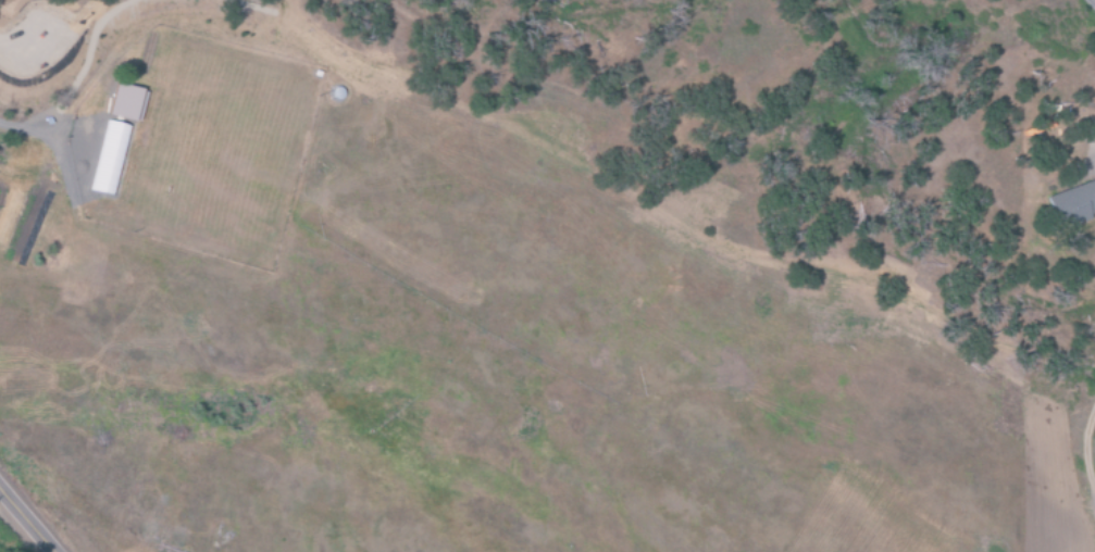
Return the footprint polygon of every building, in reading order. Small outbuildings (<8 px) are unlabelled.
[(134,122),(143,89),(117,83),(109,115),(134,122)] [(132,127),(108,121),(91,190),(114,196),(132,127)] [(1058,229),(1094,216),(1094,191),(1092,181),(1047,197),(1058,229)]
